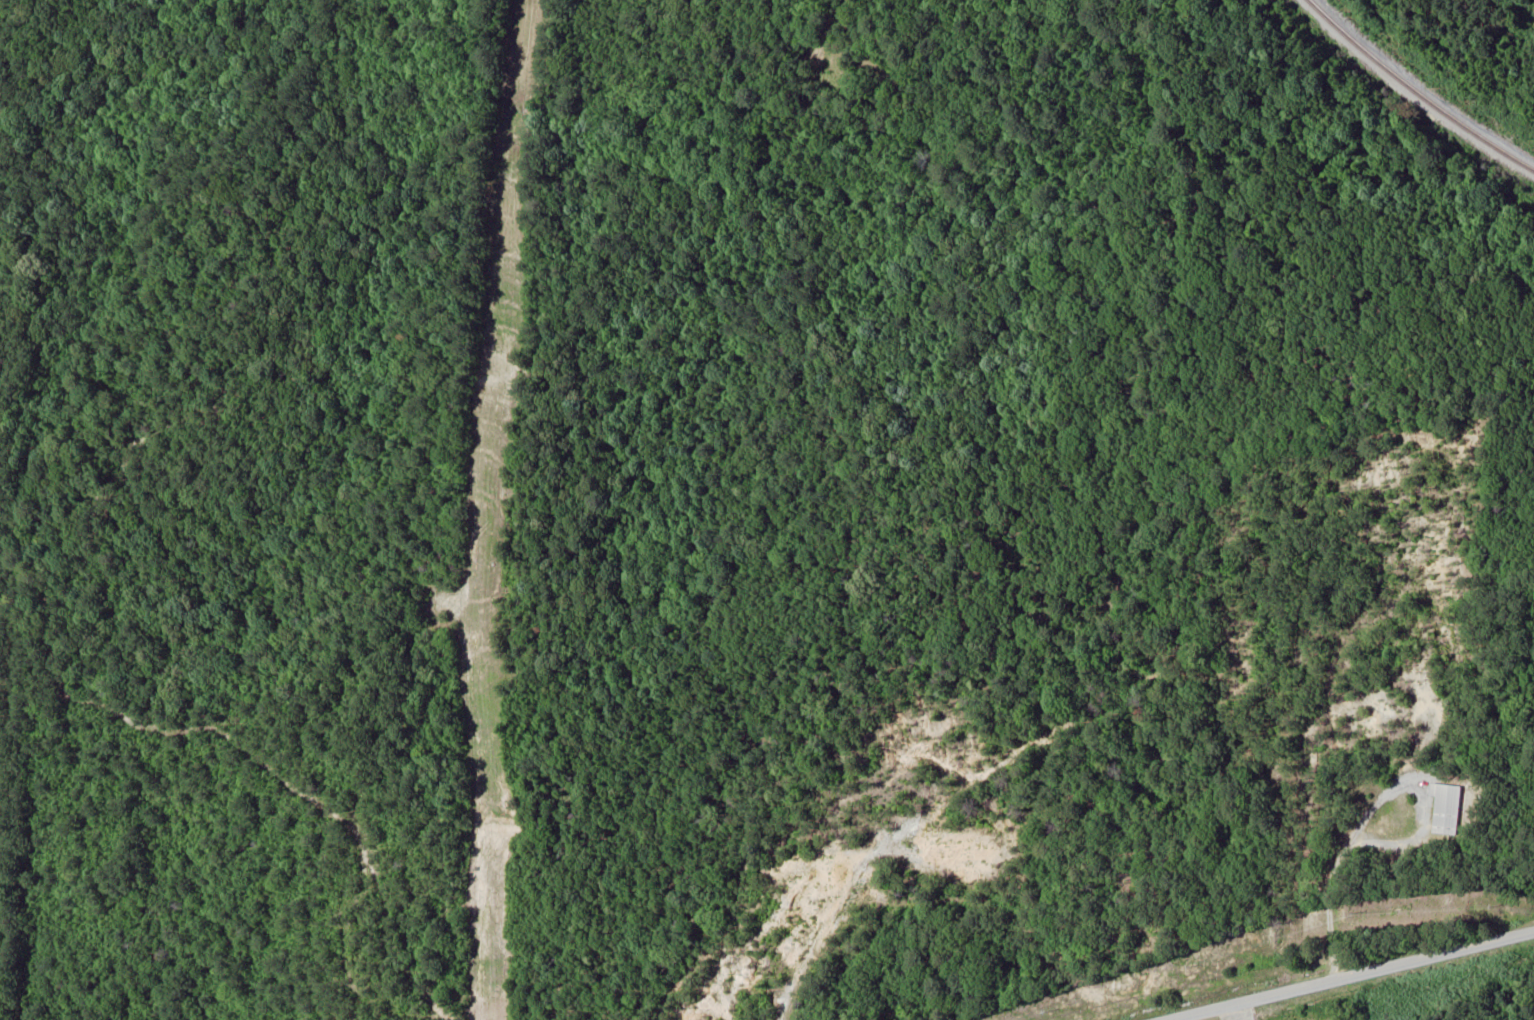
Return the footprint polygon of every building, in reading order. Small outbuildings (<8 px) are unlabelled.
[(1458,835),(1463,787),(1433,784),(1432,796),(1437,797),(1434,833),(1458,835)]
